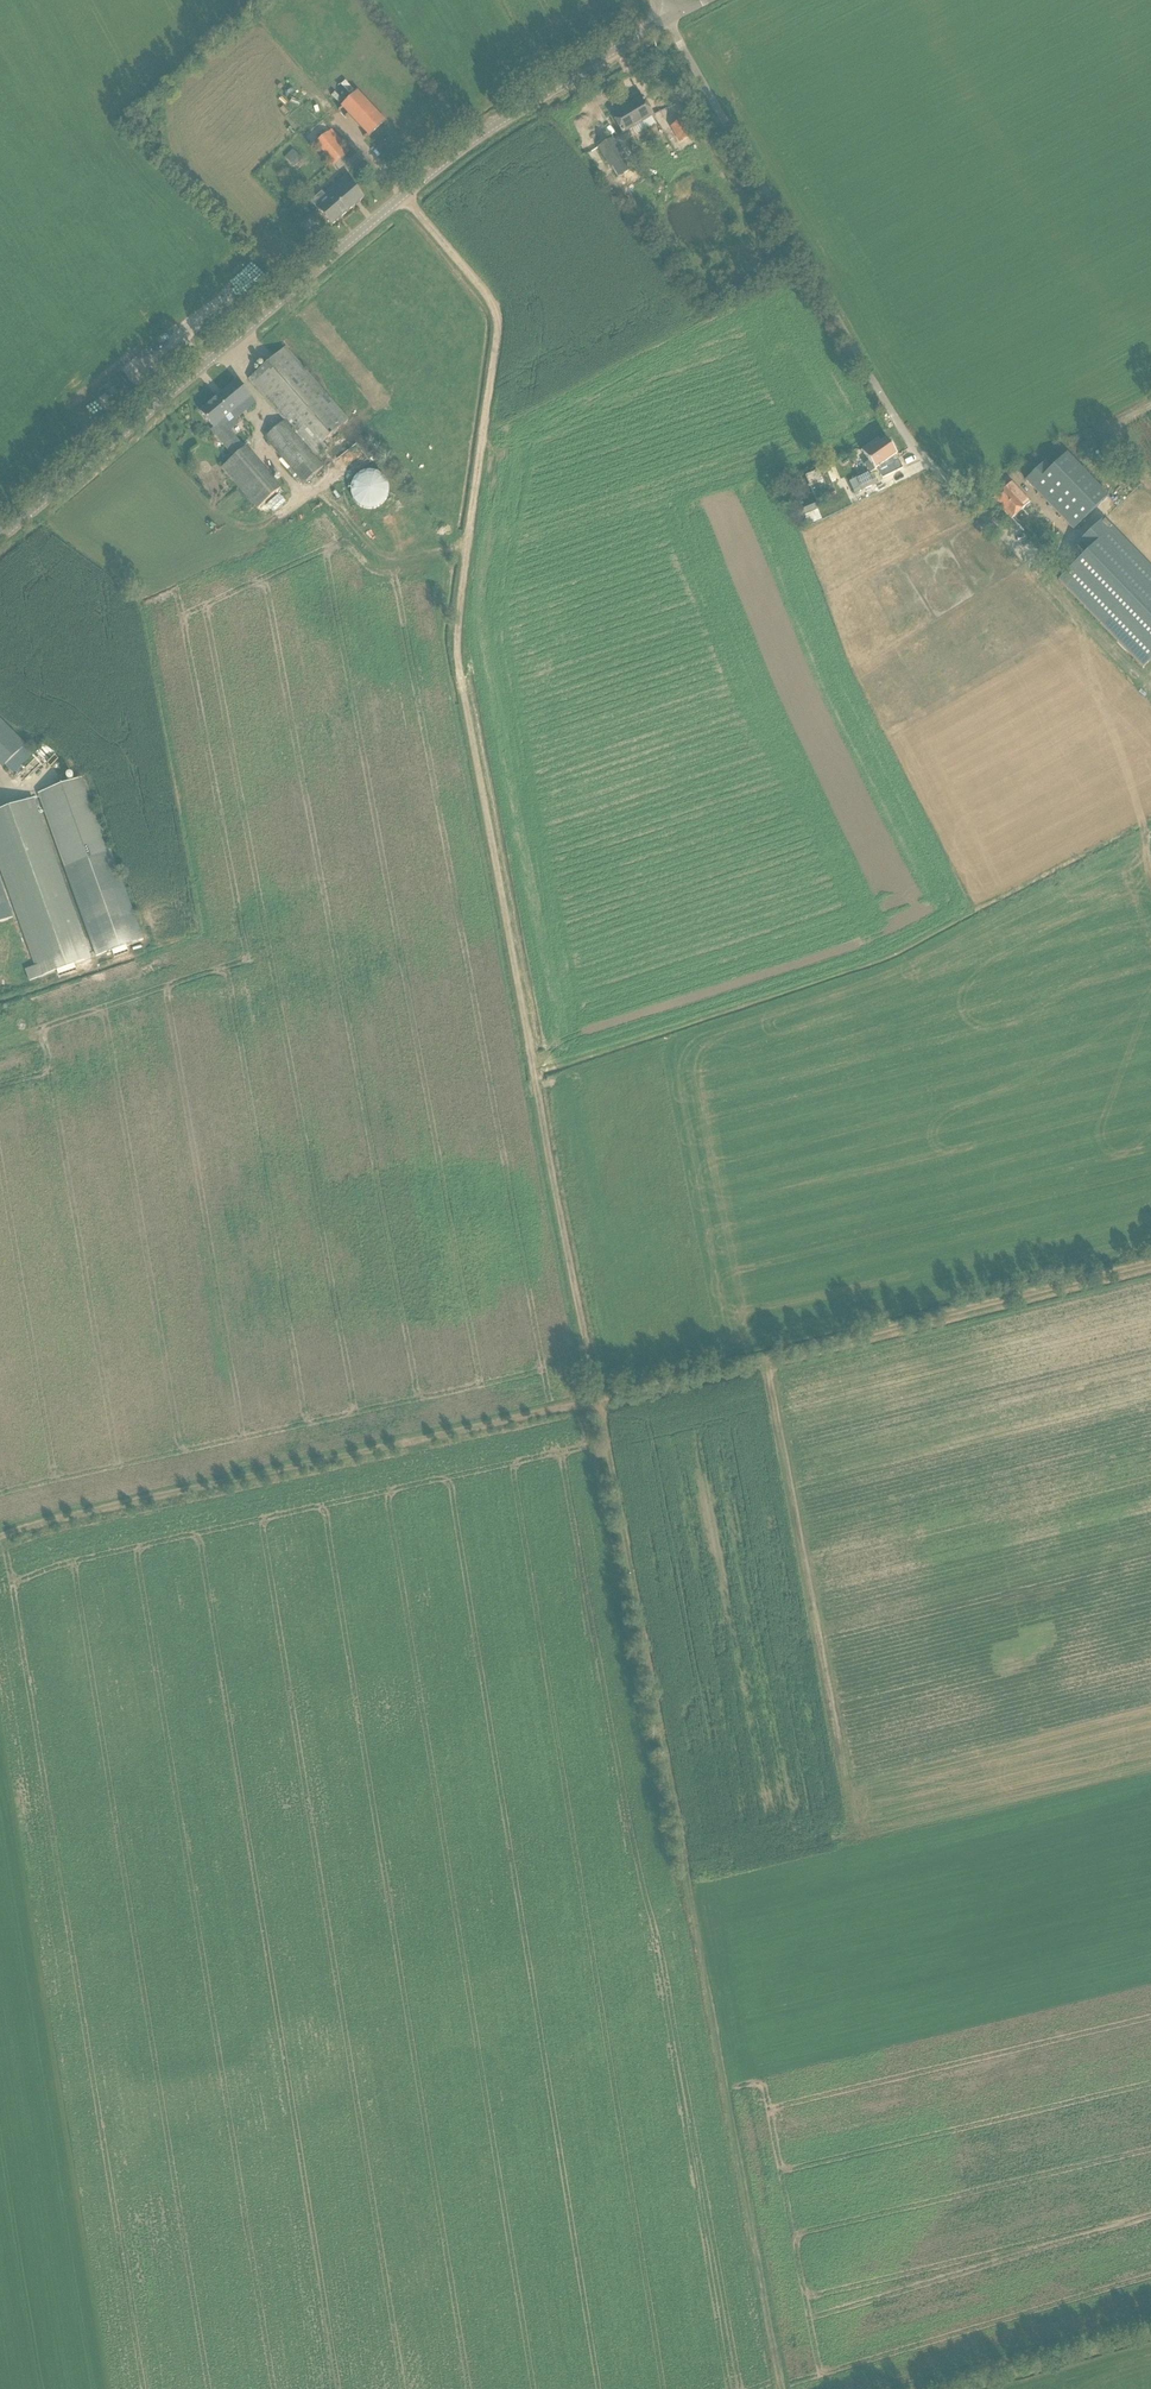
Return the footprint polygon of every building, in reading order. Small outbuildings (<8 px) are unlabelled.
[(357,94),(341,108),(361,130),(368,137),(384,122),(377,115),(357,94)] [(612,117),(618,127),(622,134),(641,123),(645,130),(656,125),(651,117),(652,116),(642,99),(612,117)] [(690,136),(681,121),(670,128),(678,143),(690,136)] [(704,128),(700,122),(695,126),(698,131),(704,128)] [(612,140),(599,147),(612,167),(624,160),(612,140)] [(293,150),(284,158),(294,168),(302,161),(293,150)] [(323,194),(312,203),(317,209),(317,210),(331,226),(364,198),(345,175),(323,194)] [(248,380),(256,389),(284,421),(265,438),(304,483),(323,466),(315,457),(327,446),(323,442),(348,420),(285,348),(248,380)] [(200,412),(208,421),(214,429),(212,430),(233,454),(228,458),(231,461),(224,468),(259,509),(282,488),(247,448),(245,450),(227,428),(256,403),(244,390),(237,381),(200,412)] [(885,439),(876,446),(869,450),(869,451),(863,455),(875,471),(881,466),(881,467),(897,455),(885,439)] [(1107,498),(1066,454),(1050,469),(1044,462),(1025,481),(1073,530),(1107,498)] [(350,484),(349,489),(350,497),(353,502),(357,506),(361,508),(366,509),(373,509),(377,508),(383,505),(387,500),(390,493),(389,486),(388,481),(385,476),(380,473),(376,471),(373,471),(367,471),(360,472),(355,475),(352,479),(350,484)] [(871,471),(855,479),(859,488),(875,480),(871,471)] [(805,478),(816,503),(836,494),(827,472),(820,475),(819,472),(805,478)] [(1011,483),(1002,492),(993,500),(1011,520),(1030,502),(1011,483)] [(807,501),(794,507),(799,519),(812,514),(807,501)] [(1084,556),(1112,529),(1103,520),(1075,546),(1084,556)] [(1112,529),(1084,556),(1058,582),(1142,669),(1150,660),(1150,569),(1112,529)] [(1,769),(5,766),(12,774),(33,754),(0,720),(0,768),(1,769)] [(84,777),(37,794),(64,869),(96,958),(112,952),(115,959),(128,954),(126,948),(143,942),(111,852),(84,777)] [(0,811),(0,852),(19,905),(21,911),(16,913),(36,966),(26,970),(30,981),(57,971),(59,979),(77,973),(74,966),(91,960),(33,799),(21,803),(0,811)] [(13,918),(8,906),(0,883),(0,922),(13,918)]
